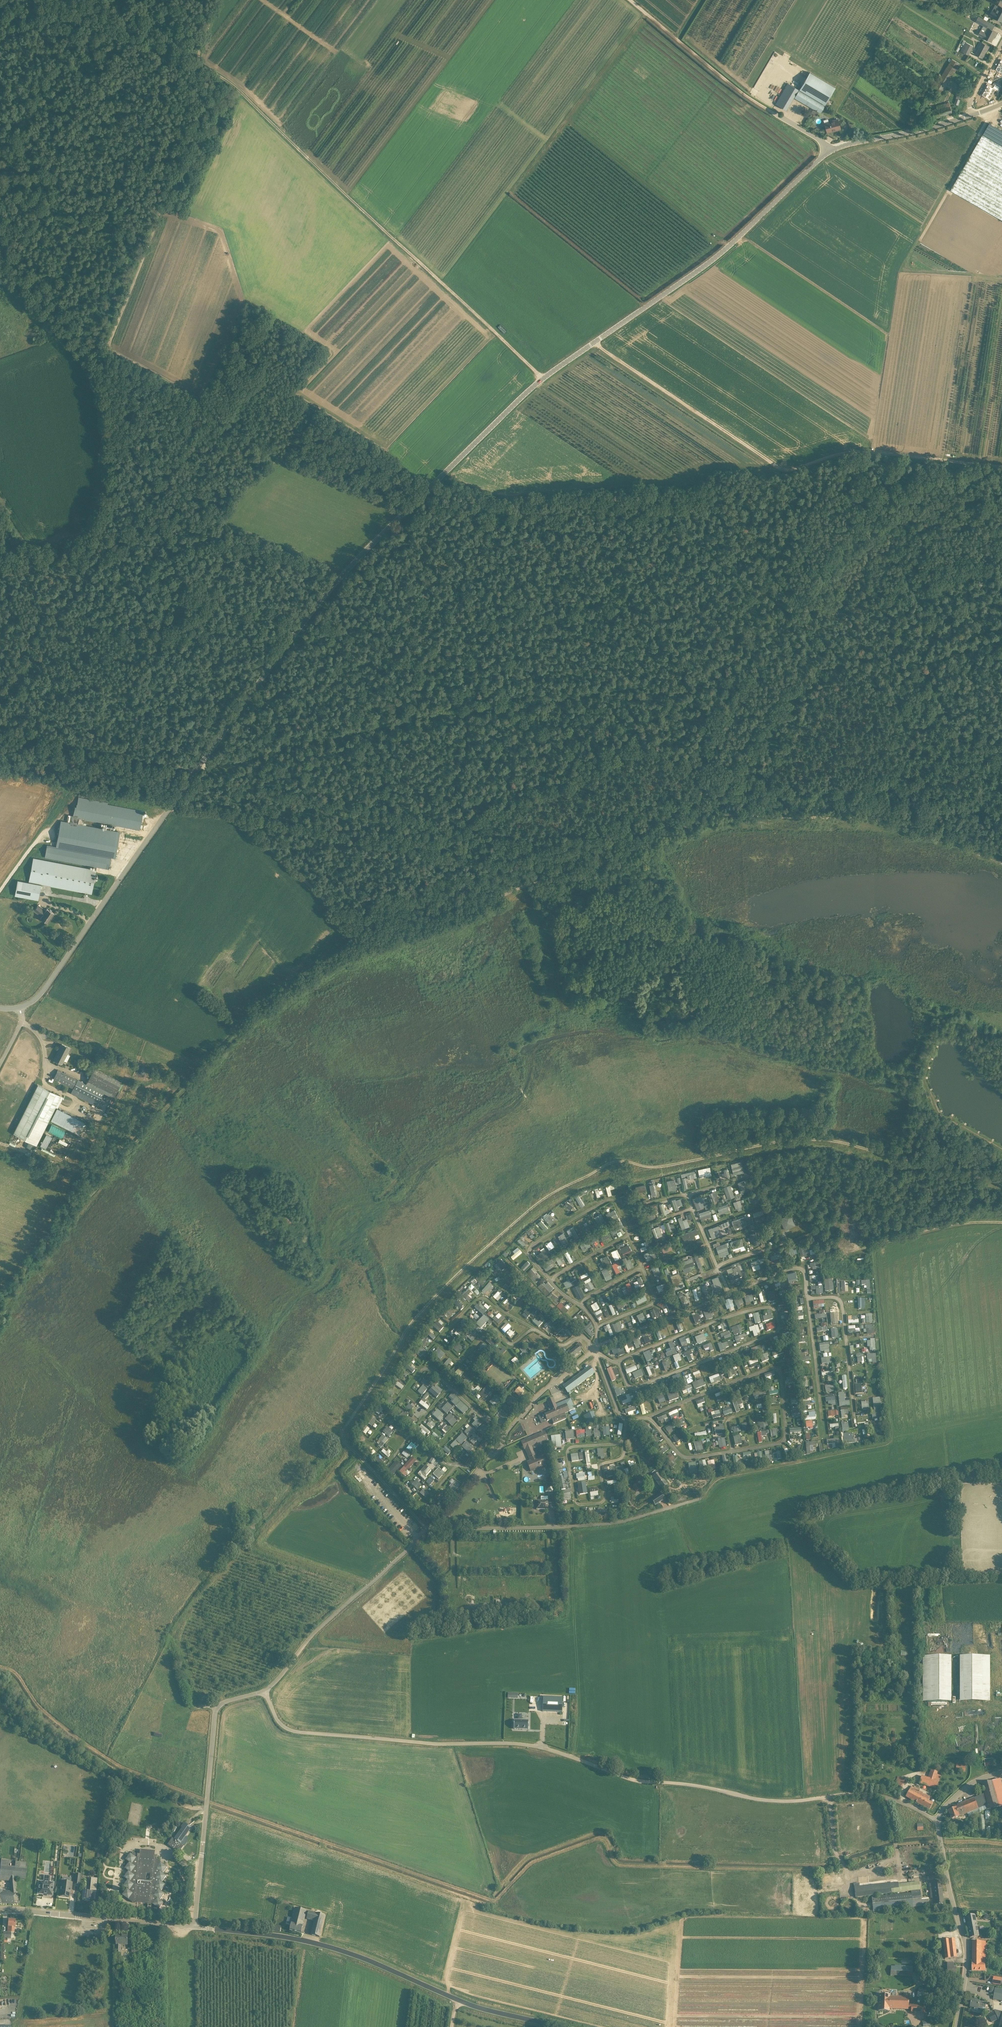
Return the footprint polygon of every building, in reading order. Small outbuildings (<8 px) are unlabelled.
[(1000,5),(997,11),(993,9),(990,13),(994,16),(1001,20),(1001,6),(1000,5)] [(979,15),(976,21),(987,27),(990,22),(979,15)] [(981,31),(979,35),(984,38),(991,42),(994,37),(993,37),(994,35),(995,35),(997,32),(989,28),(986,34),(981,31)] [(969,55),(973,46),(965,42),(964,45),(961,51),(969,55)] [(975,54),(983,58),(986,51),(987,49),(988,50),(989,46),(982,42),(975,54)] [(960,63),(952,59),(934,87),(942,92),(960,63)] [(799,89),(825,104),(835,86),(810,71),(809,72),(799,89)] [(988,84),(982,94),(989,98),(995,88),(998,90),(1000,86),(995,83),(993,87),(988,84)] [(825,104),(799,89),(794,97),(820,112),(825,104)] [(953,112),(949,102),(937,106),(938,109),(932,111),(935,118),(953,112)] [(838,119),(824,123),(827,133),(841,129),(838,119)] [(951,190),(953,191),(955,192),(1001,220),(1001,145),(999,144),(993,140),(987,137),(983,134),(951,190)] [(141,827),(140,827),(143,811),(107,804),(108,802),(107,802),(108,797),(109,792),(80,787),(79,792),(98,795),(97,800),(79,796),(75,816),(68,815),(67,821),(61,820),(56,846),(47,844),(44,857),(95,866),(94,869),(33,857),(28,881),(50,885),(50,886),(91,893),(96,866),(109,868),(111,857),(115,858),(120,832),(111,830),(112,824),(140,830),(140,829),(141,827)] [(14,895),(38,899),(41,884),(17,880),(14,895)] [(49,908),(49,909),(47,908),(46,909),(38,904),(33,911),(41,916),(40,917),(43,919),(42,920),(43,921),(44,921),(44,922),(45,921),(48,922),(49,919),(50,920),(51,919),(50,918),(51,917),(52,917),(53,916),(52,916),(54,913),(52,911),(53,910),(49,908)] [(70,1055),(67,1053),(70,1047),(62,1043),(54,1059),(62,1063),(63,1059),(67,1061),(70,1055)] [(94,1067),(93,1068),(86,1083),(78,1078),(77,1079),(65,1073),(58,1070),(54,1078),(73,1088),(71,1092),(97,1106),(104,1092),(113,1097),(121,1080),(94,1067)] [(38,1083),(14,1133),(36,1144),(60,1096),(61,1095),(38,1083)] [(62,1138),(65,1131),(51,1125),(48,1132),(62,1138)] [(47,1146),(51,1138),(46,1135),(42,1143),(47,1146)] [(741,1161),(731,1164),(734,1174),(744,1172),(741,1161)] [(699,1178),(712,1175),(710,1166),(699,1169),(700,1175),(699,1175),(699,1178)] [(719,1171),(721,1177),(729,1174),(728,1168),(719,1171)] [(685,1175),(687,1175),(688,1179),(697,1177),(696,1173),(695,1173),(694,1170),(681,1173),(682,1177),(685,1176),(685,1175)] [(676,1189),(674,1179),(667,1180),(669,1190),(676,1189)] [(738,1182),(741,1192),(748,1190),(744,1180),(738,1182)] [(637,1193),(646,1190),(645,1184),(635,1186),(637,1193)] [(728,1199),(734,1196),(730,1185),(724,1187),(728,1199)] [(719,1200),(716,1191),(709,1193),(713,1202),(719,1200)] [(630,1193),(620,1196),(622,1203),(632,1199),(630,1193)] [(753,1198),(754,1201),(755,1203),(759,1201),(757,1197),(756,1193),(747,1196),(749,1199),(753,1198)] [(693,1198),(697,1209),(704,1206),(700,1195),(693,1198)] [(672,1199),(675,1210),(679,1209),(678,1205),(682,1204),(680,1198),(676,1199),(675,1198),(672,1199)] [(735,1208),(742,1206),(741,1203),(740,1200),(733,1202),(734,1205),(735,1208)] [(669,1213),(669,1209),(665,1210),(664,1203),(661,1203),(662,1214),(669,1213)] [(729,1210),(728,1207),(729,1207),(727,1204),(718,1207),(720,1214),(729,1210)] [(655,1218),(651,1206),(643,1209),(647,1220),(655,1218)] [(609,1220),(609,1221),(618,1216),(615,1209),(610,1211),(608,1213),(606,1214),(609,1220)] [(709,1209),(699,1213),(701,1219),(711,1216),(709,1209)] [(760,1220),(765,1218),(762,1209),(753,1212),(756,1221),(759,1219),(760,1220)] [(550,1218),(552,1216),(548,1213),(547,1214),(548,1215),(544,1218),(549,1224),(553,1221),(550,1218)] [(601,1222),(604,1220),(601,1213),(594,1217),(599,1227),(602,1225),(601,1222)] [(795,1225),(790,1214),(779,1218),(784,1230),(795,1225)] [(632,1224),(640,1221),(638,1215),(630,1219),(632,1224)] [(681,1216),(678,1217),(682,1229),(689,1226),(686,1218),(683,1219),(681,1216)] [(739,1226),(744,1225),(746,1224),(744,1216),(732,1220),(734,1228),(739,1226)] [(545,1230),(549,1227),(541,1219),(538,1223),(545,1230)] [(617,1231),(617,1230),(623,1226),(620,1220),(609,1226),(613,1233),(617,1231)] [(669,1221),(665,1222),(669,1231),(675,1229),(673,1223),(670,1224),(669,1221)] [(591,1223),(579,1229),(582,1234),(594,1228),(591,1223)] [(659,1225),(652,1228),(656,1238),(661,1236),(662,1234),(659,1225)] [(720,1228),(718,1225),(712,1227),(708,1228),(712,1238),(716,1237),(713,1231),(720,1228)] [(574,1236),(578,1234),(573,1226),(566,1230),(570,1235),(573,1234),(574,1236)] [(526,1230),(531,1237),(536,1234),(531,1227),(526,1230)] [(607,1227),(598,1232),(603,1240),(610,1237),(609,1236),(611,1235),(607,1227)] [(635,1231),(636,1234),(641,1232),(644,1238),(647,1236),(644,1227),(635,1231)] [(769,1239),(772,1238),(768,1228),(764,1230),(764,1231),(763,1232),(765,1237),(766,1236),(767,1237),(768,1236),(769,1239)] [(697,1229),(685,1233),(686,1234),(682,1236),(683,1239),(684,1238),(685,1241),(696,1237),(695,1235),(698,1234),(699,1233),(697,1229)] [(749,1242),(752,1241),(754,1245),(760,1243),(756,1233),(756,1231),(752,1233),(752,1235),(750,1235),(751,1236),(748,1237),(749,1242)] [(568,1240),(563,1232),(560,1234),(561,1236),(559,1237),(562,1243),(565,1242),(567,1241),(568,1240)] [(592,1242),(593,1241),(598,1239),(596,1234),(594,1235),(589,1238),(592,1242)] [(523,1241),(520,1237),(517,1240),(524,1246),(527,1244),(528,1242),(525,1239),(523,1241)] [(731,1242),(733,1248),(744,1245),(742,1238),(731,1242)] [(580,1244),(583,1250),(590,1246),(587,1240),(580,1244)] [(667,1247),(671,1245),(670,1242),(661,1246),(664,1252),(668,1251),(667,1247)] [(809,1254),(810,1254),(815,1253),(814,1248),(809,1249),(809,1248),(804,1250),(803,1242),(798,1243),(801,1256),(805,1255),(809,1254)] [(729,1253),(727,1248),(725,1243),(716,1246),(720,1256),(729,1253)] [(629,1245),(621,1248),(618,1250),(620,1253),(622,1252),(623,1255),(632,1251),(630,1248),(629,1245)] [(510,1256),(513,1259),(522,1251),(518,1246),(513,1250),(515,1252),(510,1256)] [(793,1249),(793,1247),(784,1249),(786,1256),(795,1254),(795,1253),(793,1249)] [(546,1248),(542,1251),(543,1253),(538,1256),(541,1260),(550,1254),(546,1248)] [(614,1260),(621,1257),(617,1248),(611,1251),(614,1260)] [(647,1260),(652,1258),(656,1257),(653,1249),(644,1253),(645,1256),(646,1259),(647,1260)] [(561,1259),(563,1257),(561,1252),(555,1256),(559,1264),(563,1262),(561,1259)] [(781,1253),(770,1256),(772,1259),(774,1259),(775,1262),(780,1260),(779,1257),(782,1256),(781,1253)] [(697,1254),(694,1255),(699,1267),(702,1266),(701,1264),(704,1263),(702,1256),(698,1257),(697,1254)] [(603,1256),(600,1258),(604,1266),(607,1265),(607,1266),(611,1264),(606,1255),(603,1257),(603,1256)] [(628,1269),(634,1266),(630,1258),(627,1259),(626,1256),(623,1258),(628,1269)] [(681,1261),(683,1268),(690,1266),(695,1264),(692,1257),(681,1261)] [(494,1264),(499,1269),(500,1268),(501,1270),(507,1264),(501,1258),(494,1264)] [(550,1264),(553,1261),(554,1261),(552,1258),(542,1263),(546,1270),(551,1266),(550,1264)] [(753,1269),(760,1267),(759,1263),(764,1262),(763,1258),(751,1261),(753,1269)] [(620,1271),(617,1265),(621,1264),(619,1259),(612,1262),(616,1273),(620,1271)] [(657,1262),(651,1265),(652,1268),(652,1269),(655,1276),(661,1274),(657,1262)] [(612,1265),(601,1269),(606,1280),(612,1277),(609,1270),(613,1268),(612,1265)] [(734,1271),(728,1273),(728,1274),(730,1280),(742,1275),(738,1265),(732,1267),(734,1271)] [(540,1277),(535,1272),(533,1270),(531,1268),(526,1273),(535,1282),(540,1277)] [(582,1277),(588,1274),(587,1272),(586,1272),(584,1269),(579,1271),(580,1275),(582,1277)] [(789,1283),(792,1282),(792,1279),(797,1278),(795,1271),(787,1273),(789,1283)] [(674,1284),(675,1285),(677,1284),(678,1282),(681,1281),(682,1280),(679,1272),(670,1275),(674,1284)] [(475,1277),(480,1282),(482,1284),(487,1280),(480,1273),(475,1277)] [(571,1281),(565,1284),(567,1287),(572,1284),(578,1281),(575,1275),(569,1278),(571,1281)] [(637,1278),(639,1283),(635,1284),(636,1287),(644,1284),(641,1276),(637,1278)] [(714,1283),(716,1288),(717,1290),(723,1288),(718,1276),(712,1278),(714,1283)] [(773,1280),(775,1283),(775,1282),(777,1286),(781,1284),(782,1287),(786,1285),(782,1276),(773,1280)] [(493,1283),(489,1280),(482,1289),(485,1292),(488,1289),(489,1290),(493,1286),(491,1284),(493,1283)] [(590,1280),(585,1282),(584,1283),(586,1288),(588,1287),(589,1290),(594,1287),(590,1280)] [(833,1291),(832,1280),(825,1281),(826,1292),(833,1291)] [(506,1282),(503,1286),(510,1291),(515,1283),(512,1281),(509,1285),(506,1282)] [(546,1283),(544,1285),(540,1288),(546,1294),(553,1287),(547,1281),(546,1283)] [(870,1281),(861,1281),(862,1285),(866,1285),(867,1290),(870,1290),(870,1281)] [(657,1285),(659,1291),(666,1289),(664,1283),(657,1285)] [(522,1286),(520,1284),(518,1286),(512,1293),(516,1297),(523,1290),(521,1288),(522,1286)] [(572,1287),(577,1296),(584,1293),(579,1284),(572,1287)] [(465,1290),(462,1293),(469,1299),(472,1297),(468,1293),(471,1289),(469,1287),(465,1291),(465,1290)] [(692,1289),(695,1300),(699,1299),(698,1296),(698,1294),(700,1294),(699,1290),(697,1291),(696,1288),(692,1289)] [(789,1293),(788,1290),(779,1292),(779,1295),(782,1295),(783,1299),(790,1298),(789,1293)] [(634,1296),(638,1303),(647,1299),(643,1291),(634,1296)] [(769,1303),(775,1301),(775,1298),(774,1292),(767,1294),(769,1303)] [(669,1313),(676,1311),(669,1293),(663,1296),(669,1313)] [(605,1294),(601,1296),(605,1304),(609,1302),(607,1297),(605,1294)] [(687,1294),(680,1296),(683,1307),(687,1305),(687,1304),(690,1303),(687,1294)] [(504,1301),(508,1305),(510,1303),(512,1305),(515,1302),(509,1296),(504,1301)] [(746,1304),(752,1302),(750,1296),(744,1298),(746,1304)] [(540,1299),(538,1297),(532,1302),(533,1303),(531,1305),(533,1307),(535,1309),(539,1306),(540,1305),(541,1304),(542,1303),(539,1300),(540,1299)] [(736,1306),(739,1305),(743,1303),(741,1298),(734,1300),(736,1306)] [(729,1309),(733,1307),(734,1307),(732,1302),(733,1302),(732,1299),(725,1301),(727,1304),(725,1305),(727,1310),(729,1309)] [(626,1303),(625,1300),(615,1305),(619,1311),(625,1307),(624,1304),(626,1303)] [(570,1301),(568,1303),(568,1304),(565,1306),(565,1305),(560,1301),(557,1304),(564,1312),(565,1311),(568,1308),(568,1309),(570,1306),(572,1304),(570,1301)] [(793,1308),(792,1301),(781,1302),(778,1306),(784,1306),(784,1309),(793,1308)] [(458,1302),(455,1304),(461,1310),(463,1308),(458,1302)] [(591,1306),(594,1312),(600,1309),(597,1303),(591,1306)] [(475,1308),(483,1316),(486,1313),(485,1313),(487,1311),(481,1305),(479,1307),(477,1305),(475,1308)] [(803,1319),(802,1307),(799,1308),(799,1305),(794,1305),(795,1308),(794,1308),(795,1312),(794,1312),(795,1318),(796,1318),(796,1320),(803,1319)] [(523,1313),(524,1313),(528,1317),(531,1315),(533,1317),(536,1314),(535,1313),(537,1312),(533,1308),(533,1309),(530,1306),(523,1313)] [(544,1314),(549,1320),(556,1313),(551,1307),(550,1308),(544,1314)] [(659,1317),(657,1309),(650,1311),(653,1319),(659,1317)] [(602,1320),(600,1317),(603,1315),(601,1310),(595,1314),(599,1321),(602,1320)] [(709,1311),(703,1313),(706,1321),(712,1318),(709,1311)] [(773,1319),(770,1311),(767,1311),(768,1316),(761,1318),(763,1322),(773,1319)] [(783,1320),(783,1324),(792,1323),(790,1313),(786,1314),(787,1320),(783,1320)] [(636,1317),(640,1325),(646,1322),(642,1314),(636,1317)] [(484,1315),(476,1324),(481,1329),(487,1322),(489,1320),(486,1317),(484,1315)] [(576,1321),(575,1321),(580,1327),(585,1322),(578,1315),(574,1318),(576,1321)] [(539,1322),(535,1319),(533,1322),(539,1327),(545,1320),(542,1318),(539,1322)] [(591,1322),(583,1330),(592,1338),(594,1336),(590,1332),(594,1329),(591,1322)] [(767,1331),(776,1328),(774,1322),(766,1325),(767,1328),(766,1329),(767,1331)] [(440,1332),(444,1327),(439,1323),(435,1328),(440,1332)] [(507,1323),(501,1329),(505,1333),(511,1327),(507,1323)] [(619,1323),(612,1326),(616,1334),(623,1332),(619,1323)] [(722,1331),(728,1329),(726,1323),(720,1325),(722,1331)] [(731,1329),(734,1336),(740,1334),(742,1334),(741,1330),(740,1325),(731,1329)] [(758,1326),(749,1328),(750,1332),(752,1332),(754,1337),(758,1336),(757,1334),(760,1333),(758,1326)] [(465,1336),(468,1337),(472,1342),(475,1339),(473,1337),(472,1336),(474,1335),(476,1332),(472,1328),(465,1335),(465,1336)] [(456,1332),(454,1334),(460,1339),(464,1334),(458,1329),(456,1331),(456,1332)] [(728,1332),(728,1331),(720,1334),(722,1338),(724,1337),(725,1340),(731,1337),(730,1334),(731,1334),(730,1331),(728,1332)] [(786,1342),(793,1339),(791,1334),(789,1335),(789,1333),(784,1335),(786,1339),(784,1339),(786,1342)] [(706,1341),(705,1338),(704,1335),(704,1334),(695,1338),(696,1341),(697,1344),(706,1341)] [(737,1344),(740,1343),(739,1340),(741,1339),(744,1338),(746,1338),(745,1334),(734,1338),(735,1341),(736,1341),(737,1344)] [(422,1337),(418,1343),(424,1349),(428,1344),(426,1343),(427,1341),(426,1341),(425,1339),(422,1337)] [(490,1337),(486,1341),(492,1347),(496,1342),(490,1337)] [(632,1339),(636,1349),(640,1348),(639,1346),(641,1345),(639,1339),(637,1340),(636,1337),(632,1339)] [(686,1340),(684,1337),(679,1340),(682,1347),(687,1344),(690,1342),(689,1339),(686,1340)] [(875,1351),(875,1339),(870,1339),(870,1341),(867,1341),(867,1347),(869,1347),(870,1351),(875,1351)] [(772,1343),(774,1349),(782,1345),(780,1340),(772,1343)] [(530,1346),(528,1348),(531,1352),(536,1348),(531,1341),(527,1344),(530,1346)] [(720,1352),(724,1351),(723,1349),(726,1348),(729,1347),(727,1342),(721,1345),(721,1343),(718,1344),(720,1352)] [(565,1354),(568,1358),(571,1356),(572,1358),(582,1351),(580,1349),(583,1347),(582,1346),(582,1347),(579,1343),(580,1343),(576,1346),(569,1351),(565,1354)] [(628,1344),(627,1346),(627,1345),(624,1346),(627,1353),(630,1352),(629,1349),(633,1347),(631,1343),(629,1344),(628,1344)] [(670,1348),(672,1352),(667,1353),(666,1354),(667,1357),(676,1353),(672,1343),(668,1344),(670,1348)] [(703,1347),(704,1350),(709,1348),(711,1352),(714,1350),(711,1343),(703,1347)] [(453,1349),(457,1353),(460,1350),(461,1350),(462,1349),(462,1348),(459,1344),(453,1349)] [(483,1344),(479,1348),(481,1349),(480,1350),(485,1355),(486,1354),(487,1355),(491,1350),(483,1344)] [(621,1345),(612,1349),(614,1355),(618,1353),(619,1357),(625,1354),(621,1345)] [(761,1350),(760,1346),(751,1349),(754,1358),(759,1356),(758,1353),(762,1352),(761,1350)] [(416,1353),(420,1357),(423,1354),(426,1357),(429,1354),(421,1347),(416,1353)] [(433,1354),(440,1360),(445,1354),(438,1349),(433,1354)] [(686,1356),(689,1362),(692,1361),(690,1355),(692,1354),(691,1350),(684,1353),(685,1357),(686,1356)] [(650,1351),(643,1354),(646,1362),(653,1359),(651,1355),(653,1354),(652,1352),(651,1353),(650,1351)] [(751,1351),(750,1352),(746,1353),(742,1354),(745,1362),(753,1359),(751,1351)] [(769,1356),(768,1353),(760,1357),(762,1362),(769,1360),(767,1356),(769,1356)] [(480,1361),(473,1354),(469,1358),(476,1365),(480,1361)] [(679,1354),(673,1356),(675,1362),(681,1360),(679,1354)] [(737,1354),(732,1356),(734,1364),(743,1361),(741,1358),(739,1359),(737,1354)] [(876,1363),(876,1354),(867,1355),(867,1360),(868,1360),(868,1362),(870,1363),(872,1363),(873,1364),(876,1363)] [(515,1366),(520,1362),(516,1357),(511,1361),(515,1366)] [(444,1365),(448,1369),(454,1363),(449,1359),(444,1365)] [(749,1362),(751,1365),(752,1368),(758,1365),(757,1362),(756,1359),(749,1362)] [(635,1364),(630,1366),(631,1368),(626,1371),(627,1374),(638,1369),(635,1364)] [(716,1366),(720,1377),(724,1375),(720,1364),(716,1366)] [(590,1366),(563,1386),(567,1393),(595,1373),(590,1366)] [(652,1366),(646,1368),(649,1376),(655,1374),(652,1366)] [(793,1374),(793,1372),(795,1372),(794,1366),(792,1366),(789,1366),(785,1367),(786,1374),(789,1373),(789,1374),(793,1374)] [(607,1370),(612,1382),(616,1380),(615,1377),(619,1375),(617,1369),(613,1371),(611,1368),(607,1370)] [(735,1375),(733,1368),(726,1370),(729,1378),(732,1377),(732,1376),(735,1375)] [(454,1373),(451,1376),(457,1381),(464,1373),(459,1369),(455,1374),(454,1373)] [(633,1373),(635,1379),(644,1376),(642,1370),(633,1373)] [(400,1376),(404,1379),(408,1374),(404,1371),(400,1376)] [(771,1373),(764,1375),(766,1385),(773,1383),(771,1373)] [(683,1383),(680,1374),(672,1377),(673,1379),(676,1386),(683,1383)] [(709,1378),(710,1381),(713,1380),(714,1382),(714,1383),(721,1380),(720,1377),(719,1377),(718,1374),(709,1378)] [(693,1380),(692,1378),(690,1379),(688,1376),(688,1375),(683,1377),(685,1383),(684,1383),(685,1385),(693,1382),(693,1380)] [(471,1382),(468,1380),(466,1378),(463,1382),(460,1379),(458,1381),(465,1389),(471,1382)] [(428,1388),(433,1382),(429,1379),(427,1382),(424,1379),(421,1382),(428,1388)] [(706,1385),(705,1382),(704,1383),(702,1379),(692,1384),(694,1390),(706,1385)] [(490,1383),(483,1391),(488,1395),(495,1388),(490,1383)] [(418,1392),(422,1396),(428,1389),(423,1385),(418,1392)] [(429,1392),(436,1398),(441,1393),(433,1387),(429,1392)] [(478,1387),(475,1389),(474,1390),(471,1387),(468,1390),(473,1396),(480,1389),(478,1387)] [(524,1392),(521,1389),(519,1387),(518,1389),(516,1391),(515,1393),(519,1396),(520,1394),(521,1395),(524,1392)] [(734,1397),(740,1395),(737,1387),(731,1389),(734,1397)] [(769,1396),(778,1394),(778,1390),(774,1391),(773,1387),(768,1388),(769,1392),(767,1393),(768,1395),(769,1395),(769,1396)] [(617,1388),(614,1389),(616,1396),(625,1393),(624,1390),(622,1391),(621,1389),(618,1390),(617,1388)] [(669,1401),(679,1398),(676,1390),(667,1394),(669,1401)] [(754,1398),(758,1396),(759,1399),(764,1397),(764,1396),(767,1395),(765,1390),(753,1394),(754,1398)] [(498,1393),(493,1399),(498,1404),(503,1398),(498,1393)] [(849,1401),(845,1402),(844,1393),(838,1393),(839,1407),(849,1406),(849,1401)] [(451,1402),(456,1406),(460,1401),(452,1394),(449,1398),(452,1401),(451,1402)] [(505,1402),(511,1407),(517,1400),(511,1395),(505,1402)] [(627,1400),(622,1402),(623,1405),(632,1402),(629,1395),(626,1396),(627,1400)] [(663,1395),(657,1397),(660,1404),(666,1402),(663,1395)] [(386,1397),(384,1399),(384,1400),(382,1402),(389,1407),(391,1405),(389,1403),(391,1401),(387,1397),(386,1397)] [(874,1409),(882,1409),(881,1397),(873,1398),(874,1409)] [(553,1424),(567,1418),(565,1414),(570,1412),(569,1411),(575,1409),(571,1399),(556,1405),(553,1399),(547,1401),(550,1408),(548,1409),(549,1412),(544,1414),(547,1421),(551,1420),(553,1424)] [(702,1403),(706,1402),(705,1399),(696,1402),(698,1408),(703,1406),(702,1403)] [(739,1412),(737,1406),(742,1404),(741,1400),(736,1401),(735,1401),(732,1402),(736,1413),(739,1412)] [(468,1409),(460,1402),(456,1407),(464,1414),(468,1409)] [(442,1410),(447,1414),(453,1407),(448,1403),(442,1410)] [(642,1415),(646,1414),(646,1411),(648,1410),(647,1403),(639,1405),(642,1415)] [(374,1411),(379,1415),(384,1409),(379,1405),(374,1411)] [(633,1411),(636,1410),(635,1407),(625,1410),(627,1416),(634,1414),(633,1411)] [(732,1413),(731,1407),(722,1409),(724,1415),(732,1413)] [(443,1415),(437,1410),(435,1412),(433,1415),(440,1422),(443,1419),(443,1418),(441,1416),(443,1415)] [(669,1414),(671,1419),(679,1416),(676,1410),(669,1414)] [(872,1411),(873,1419),(883,1418),(882,1410),(872,1411)] [(588,1426),(597,1423),(593,1412),(584,1416),(588,1426)] [(398,1419),(403,1422),(408,1415),(406,1413),(404,1414),(403,1413),(401,1416),(400,1415),(398,1418),(398,1419)] [(457,1422),(450,1414),(445,1419),(452,1427),(457,1422)] [(667,1415),(658,1418),(661,1424),(667,1421),(666,1418),(668,1417),(667,1415)] [(377,1420),(371,1416),(366,1423),(372,1427),(377,1420)] [(472,1425),(477,1430),(483,1423),(476,1417),(473,1420),(475,1422),(472,1425)] [(685,1422),(683,1419),(676,1422),(678,1425),(679,1428),(684,1425),(683,1423),(685,1422)] [(431,1429),(436,1425),(430,1420),(426,1424),(431,1429)] [(760,1429),(763,1428),(764,1430),(769,1429),(768,1427),(768,1424),(767,1420),(759,1422),(760,1426),(760,1429)] [(650,1430),(643,1421),(641,1423),(641,1422),(637,1425),(645,1434),(650,1430)] [(438,1427),(446,1434),(450,1429),(443,1422),(438,1427)] [(673,1428),(676,1426),(674,1423),(666,1429),(669,1434),(675,1430),(673,1428)] [(477,1431),(481,1434),(483,1431),(485,1433),(490,1429),(484,1424),(477,1431)] [(359,1430),(366,1434),(370,1429),(365,1426),(365,1427),(362,1425),(359,1430)] [(633,1436),(634,1437),(635,1438),(640,1434),(634,1427),(634,1426),(628,1431),(627,1432),(631,1437),(632,1437),(633,1436)] [(724,1426),(723,1427),(719,1427),(714,1428),(715,1435),(725,1433),(724,1426)] [(393,1432),(387,1427),(383,1431),(389,1437),(391,1435),(391,1434),(393,1432)] [(469,1438),(476,1431),(473,1428),(472,1429),(470,1427),(469,1427),(467,1429),(464,1432),(467,1435),(469,1438)] [(574,1430),(566,1430),(566,1439),(574,1439),(574,1430)] [(682,1439),(686,1437),(683,1431),(673,1438),(676,1443),(682,1439)] [(546,1467),(542,1456),(543,1455),(540,1446),(549,1443),(548,1440),(544,1432),(527,1440),(528,1441),(526,1441),(526,1442),(525,1441),(522,1442),(525,1449),(526,1449),(531,1461),(528,1463),(531,1471),(536,1469),(537,1471),(546,1467)] [(757,1433),(759,1443),(762,1443),(761,1437),(766,1436),(766,1432),(757,1433)] [(434,1433),(432,1435),(438,1441),(440,1439),(434,1433)] [(462,1433),(450,1446),(454,1450),(460,1444),(461,1445),(467,1438),(462,1433)] [(844,1444),(855,1443),(854,1440),(852,1440),(851,1436),(851,1433),(843,1434),(844,1444)] [(473,1445),(477,1441),(480,1438),(475,1434),(473,1436),(469,1440),(473,1445)] [(381,1442),(379,1444),(379,1445),(382,1447),(388,1439),(383,1435),(379,1440),(381,1442)] [(553,1448),(562,1447),(560,1435),(551,1436),(553,1448)] [(740,1435),(733,1437),(735,1445),(742,1444),(740,1435)] [(654,1436),(648,1440),(653,1447),(659,1443),(654,1436)] [(724,1438),(721,1439),(718,1440),(718,1442),(716,1443),(716,1446),(719,1445),(719,1448),(726,1447),(724,1438)] [(648,1448),(641,1440),(636,1444),(642,1453),(648,1448)] [(696,1452),(703,1450),(701,1441),(694,1443),(696,1452)] [(407,1449),(412,1453),(417,1447),(412,1442),(407,1449)] [(461,1447),(469,1454),(474,1448),(467,1442),(461,1447)] [(811,1454),(810,1452),(810,1446),(813,1446),(816,1446),(816,1442),(810,1443),(810,1442),(806,1443),(807,1454),(807,1455),(810,1454),(811,1454)] [(443,1450),(448,1455),(452,1452),(446,1446),(443,1450)] [(368,1448),(367,1449),(366,1451),(372,1456),(376,1452),(371,1447),(369,1449),(368,1448)] [(666,1447),(664,1448),(662,1450),(660,1448),(656,1451),(658,1454),(660,1457),(668,1450),(666,1447)] [(649,1449),(646,1452),(648,1454),(645,1456),(649,1460),(651,1458),(652,1460),(655,1458),(649,1449)] [(388,1458),(391,1455),(384,1450),(381,1453),(388,1458)] [(402,1454),(407,1458),(410,1453),(406,1450),(405,1452),(404,1451),(402,1454)] [(773,1460),(771,1451),(765,1452),(766,1461),(773,1460)] [(572,1462),(583,1460),(582,1453),(571,1455),(572,1462)] [(668,1464),(673,1460),(674,1459),(670,1454),(664,1459),(668,1464)] [(463,1458),(461,1456),(459,1459),(466,1464),(470,1459),(465,1455),(463,1458)] [(380,1456),(378,1457),(378,1458),(378,1457),(377,1458),(375,1460),(382,1467),(385,1464),(384,1463),(386,1461),(380,1456)] [(404,1467),(407,1470),(416,1461),(413,1457),(404,1467)] [(646,1459),(640,1461),(642,1467),(650,1465),(649,1462),(647,1463),(646,1459)] [(391,1478),(402,1466),(396,1461),(385,1473),(391,1478)] [(714,1461),(707,1462),(709,1470),(715,1469),(714,1461)] [(695,1462),(688,1464),(691,1477),(694,1477),(694,1475),(698,1474),(695,1462)] [(557,1473),(566,1471),(565,1468),(563,1468),(562,1463),(555,1465),(557,1473)] [(608,1477),(617,1475),(614,1464),(610,1465),(612,1471),(607,1472),(608,1477)] [(426,1466),(418,1474),(425,1480),(427,1477),(426,1476),(431,1470),(426,1466)] [(625,1475),(623,1466),(615,1468),(618,1477),(625,1475)] [(405,1472),(407,1470),(404,1467),(399,1472),(405,1477),(407,1474),(405,1472)] [(439,1479),(445,1473),(442,1470),(439,1468),(433,1474),(439,1479)] [(653,1477),(655,1481),(652,1483),(655,1488),(659,1485),(662,1489),(667,1485),(658,1473),(657,1472),(652,1475),(653,1477)] [(577,1481),(586,1480),(585,1473),(577,1474),(577,1481)] [(426,1482),(430,1485),(434,1480),(430,1477),(426,1482)] [(420,1489),(420,1488),(418,1487),(420,1485),(416,1480),(412,1484),(418,1491),(420,1489)] [(614,1489),(617,1489),(616,1480),(607,1481),(607,1485),(613,1484),(614,1489)] [(455,1482),(451,1488),(449,1489),(454,1493),(460,1486),(455,1482)] [(579,1492),(579,1495),(588,1494),(586,1482),(577,1484),(579,1492)] [(405,1489),(405,1488),(402,1491),(408,1498),(411,1495),(410,1494),(412,1493),(407,1487),(405,1489)] [(590,1489),(591,1497),(598,1496),(598,1492),(597,1488),(590,1489)] [(420,1493),(425,1498),(429,1494),(423,1489),(420,1493)] [(652,1500),(655,1505),(665,1499),(661,1494),(652,1500)] [(549,1509),(549,1504),(548,1503),(552,1503),(551,1497),(548,1497),(548,1501),(537,1501),(537,1509),(549,1509)] [(442,1499),(437,1504),(441,1508),(446,1503),(445,1503),(442,1499)] [(432,1517),(436,1512),(434,1512),(432,1510),(427,1506),(423,1511),(432,1517)] [(992,1655),(962,1656),(963,1701),(992,1701),(992,1655)] [(924,1656),(924,1702),(954,1701),(954,1656),(924,1656)] [(564,1698),(544,1697),(543,1712),(563,1713),(564,1698)] [(514,1721),(514,1730),(528,1730),(528,1721),(514,1721)] [(940,1776),(937,1775),(929,1772),(928,1778),(921,1776),(919,1784),(936,1789),(940,1776)] [(902,1787),(906,1780),(899,1777),(896,1784),(902,1787)] [(1000,1779),(987,1782),(983,1783),(982,1784),(985,1794),(974,1798),(955,1806),(956,1807),(956,1808),(949,1811),(952,1819),(960,1816),(967,1813),(969,1817),(980,1813),(979,1812),(989,1809),(989,1810),(1001,1806),(1001,1786),(1000,1779)] [(911,1787),(906,1797),(929,1810),(933,1803),(928,1801),(930,1797),(925,1794),(924,1795),(922,1794),(923,1793),(911,1787)] [(174,1849),(177,1851),(178,1851),(177,1850),(178,1849),(181,1851),(184,1846),(181,1844),(185,1837),(192,1828),(188,1826),(185,1823),(182,1827),(182,1828),(174,1839),(173,1838),(168,1845),(174,1849)] [(129,1900),(132,1902),(135,1903),(148,1904),(152,1904),(153,1904),(159,1909),(164,1902),(160,1900),(165,1894),(161,1891),(166,1885),(162,1882),(167,1876),(163,1873),(167,1867),(157,1860),(157,1856),(155,1856),(155,1851),(140,1850),(140,1854),(137,1854),(137,1855),(137,1858),(132,1854),(130,1853),(126,1860),(129,1862),(125,1869),(128,1871),(125,1876),(124,1877),(128,1880),(124,1885),(123,1886),(127,1889),(122,1895),(129,1900)] [(15,1861),(15,1868),(8,1867),(9,1861),(1,1860),(0,1868),(0,1881),(10,1882),(10,1884),(16,1884),(16,1879),(25,1880),(27,1863),(15,1861)] [(38,1894),(44,1895),(44,1894),(47,1894),(47,1895),(53,1896),(54,1883),(49,1882),(49,1880),(43,1880),(43,1882),(39,1881),(38,1894)] [(69,1898),(70,1893),(70,1890),(71,1890),(72,1883),(62,1882),(60,1896),(69,1898)] [(907,1891),(911,1891),(920,1890),(919,1882),(895,1885),(894,1883),(889,1883),(891,1894),(907,1892),(907,1891)] [(929,1883),(929,1886),(930,1894),(942,1893),(940,1882),(929,1883)] [(891,1894),(889,1883),(860,1887),(859,1883),(854,1884),(855,1898),(891,1894)] [(82,1892),(82,1896),(83,1896),(83,1899),(84,1899),(84,1901),(90,1901),(90,1900),(92,1900),(93,1892),(96,1893),(97,1889),(91,1888),(91,1892),(83,1891),(83,1892),(82,1892)] [(921,1900),(920,1890),(911,1891),(911,1893),(872,1897),(873,1911),(929,1905),(928,1899),(921,1900)] [(15,1892),(11,1892),(0,1891),(0,1903),(14,1904),(15,1892)] [(935,1905),(943,1904),(942,1893),(930,1894),(931,1898),(934,1898),(935,1905)] [(301,1933),(301,1932),(303,1926),(307,1911),(296,1908),(290,1931),(301,1933)] [(315,1919),(311,1935),(320,1937),(325,1915),(316,1913),(315,1919)] [(966,1916),(971,1938),(979,1936),(975,1915),(966,1916)] [(3,1932),(3,1938),(11,1939),(11,1932),(14,1933),(15,1927),(16,1920),(8,1920),(7,1932),(3,1932)] [(117,1935),(116,1935),(116,1952),(121,1953),(122,1945),(128,1945),(128,1935),(127,1936),(117,1935)] [(943,1946),(945,1959),(956,1958),(954,1939),(943,1940),(939,1941),(940,1946),(943,1946)] [(986,1962),(986,1942),(973,1942),(973,1949),(973,1958),(973,1962),(972,1962),(972,1971),(985,1971),(986,1962)] [(953,1968),(954,1963),(947,1963),(947,1975),(955,1976),(956,1968),(953,1968)] [(912,1977),(913,1967),(895,1966),(895,1967),(891,1967),(891,1976),(912,1977)] [(1001,1985),(1001,1977),(995,1976),(993,1984),(1001,1985)] [(925,1999),(927,1991),(919,1988),(916,1997),(925,1999)] [(995,1988),(993,1999),(1001,2001),(1001,1990),(995,1988)] [(879,2002),(908,2004),(909,1997),(890,1997),(890,1995),(879,1994),(879,2002)] [(987,2003),(981,2001),(972,2000),(971,2007),(981,2009),(981,2011),(982,2013),(984,2013),(986,2012),(986,2010),(985,2009),(987,2003)] [(908,2010),(908,2005),(908,2004),(879,2002),(878,2011),(889,2011),(889,2009),(908,2010)] [(988,2015),(992,2022),(997,2020),(994,2012),(988,2015)]
